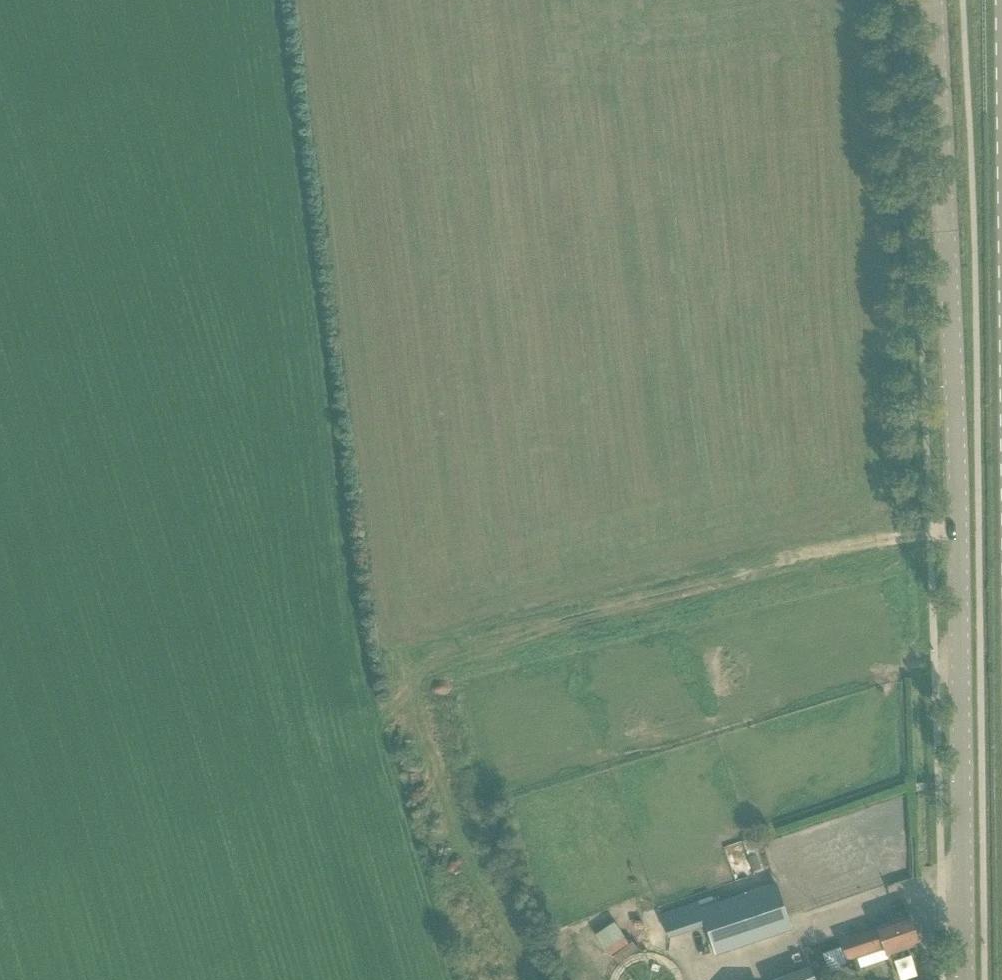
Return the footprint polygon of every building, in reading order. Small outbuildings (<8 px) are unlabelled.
[(775,884),(701,909),(698,901),(660,914),(668,937),(703,925),(714,956),(790,930),(775,884)] [(829,972),(849,965),(851,971),(888,958),(886,955),(918,944),(909,917),(891,923),(878,928),(841,941),(843,946),(822,953),(829,972)] [(598,934),(612,955),(632,942),(618,920),(598,934)] [(911,954),(894,959),(901,979),(918,974),(911,954)] [(772,979),(815,979),(809,965),(772,979)]
